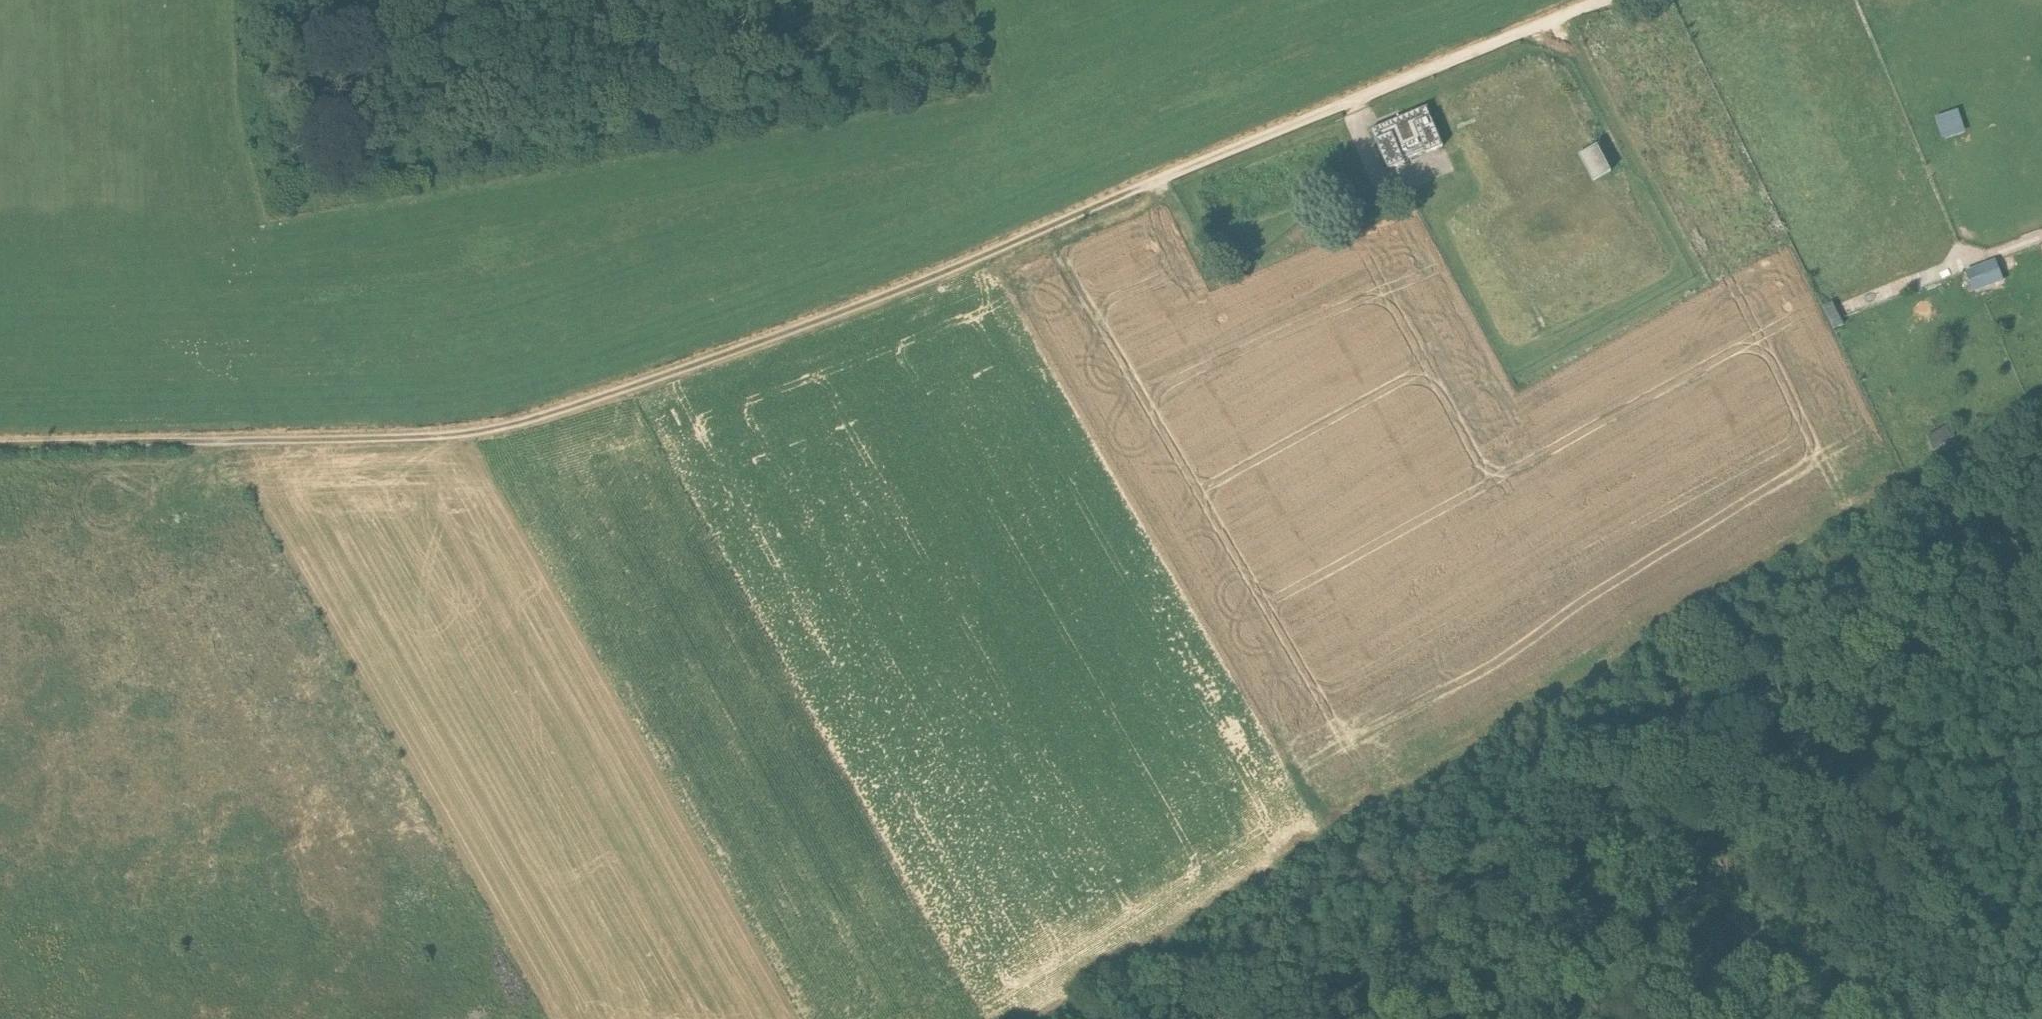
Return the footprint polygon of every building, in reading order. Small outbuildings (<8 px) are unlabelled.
[(1426,153),(1443,146),(1427,106),(1371,129),(1388,169),(1405,162),(1404,159),(1425,150),(1426,153)] [(1958,114),(1936,120),(1942,139),(1964,133),(1958,114)] [(1593,181),(1608,173),(1611,171),(1597,144),(1579,154),(1593,181)] [(1995,264),(1966,275),(1972,293),(2002,283),(1995,264)] [(1823,307),(1834,329),(1843,324),(1841,319),(1834,306),(1832,303),(1823,307)] [(1947,425),(1926,435),(1934,449),(1954,439),(1947,425)]
